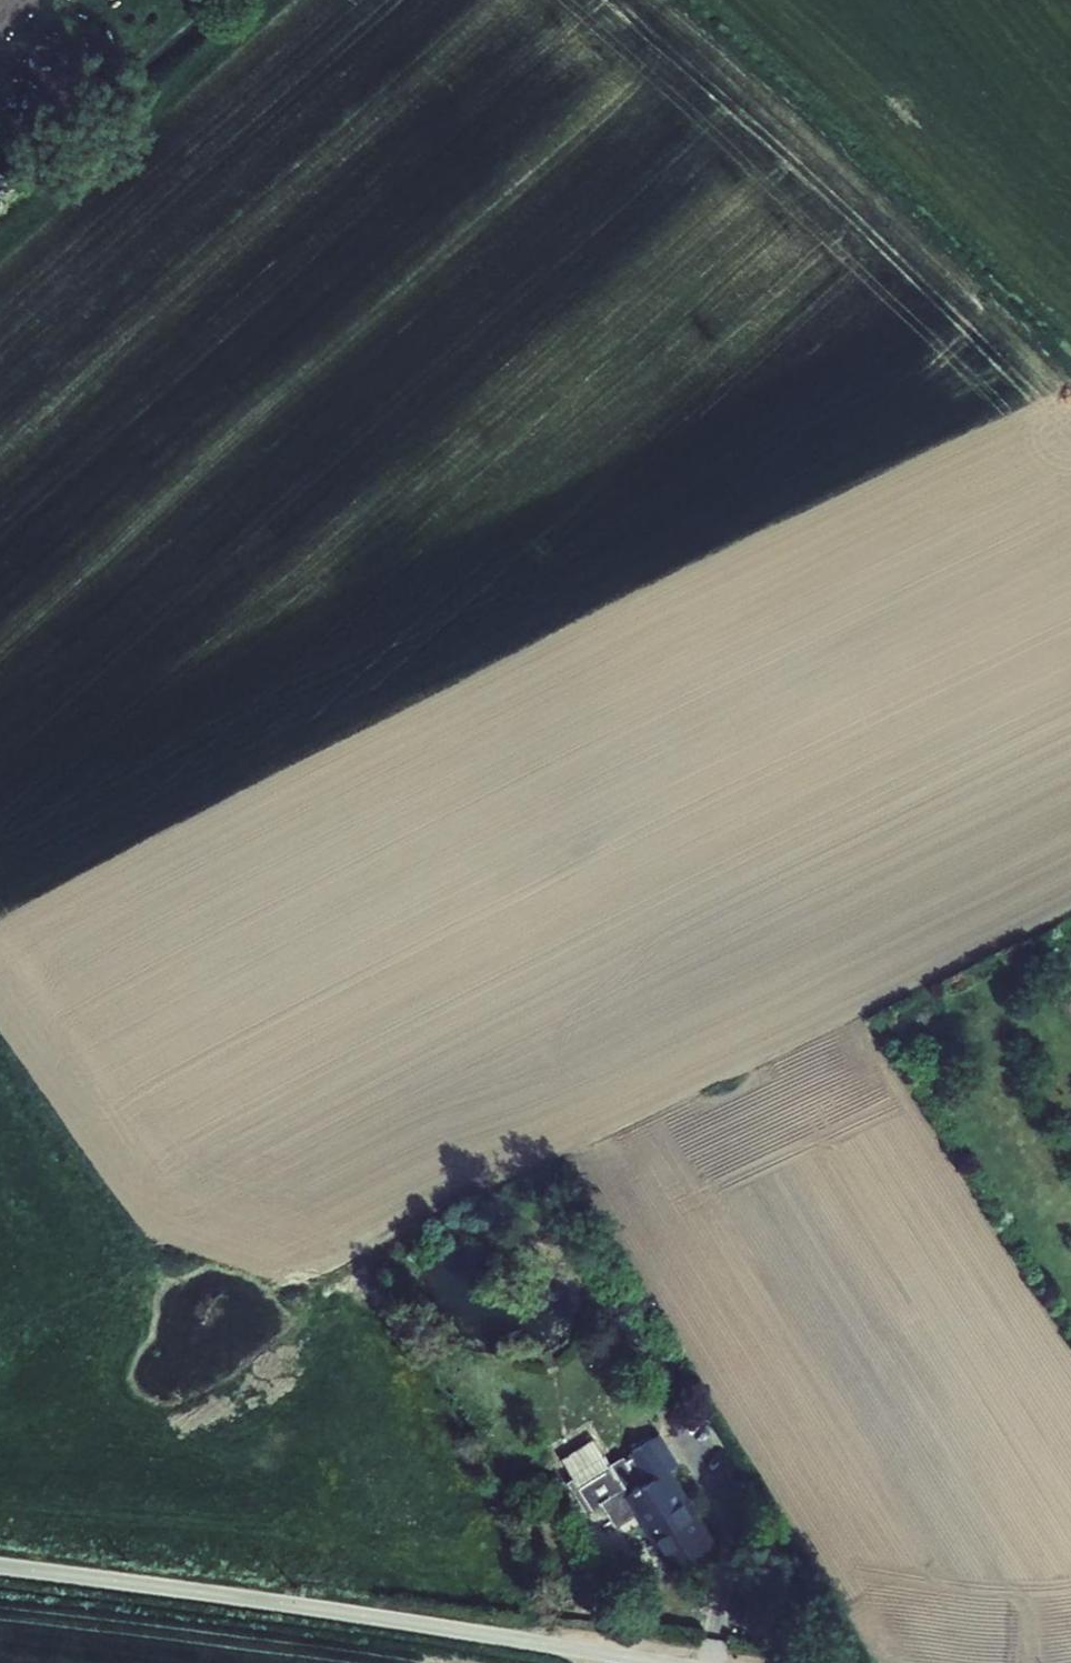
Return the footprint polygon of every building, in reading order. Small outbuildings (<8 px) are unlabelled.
[(656,1520),(690,1577),(729,1552),(686,1475),(696,1469),(678,1439),(650,1455),(653,1461),(630,1474),(610,1443),(581,1461),(611,1513),(622,1507),(637,1531),(656,1520)]
